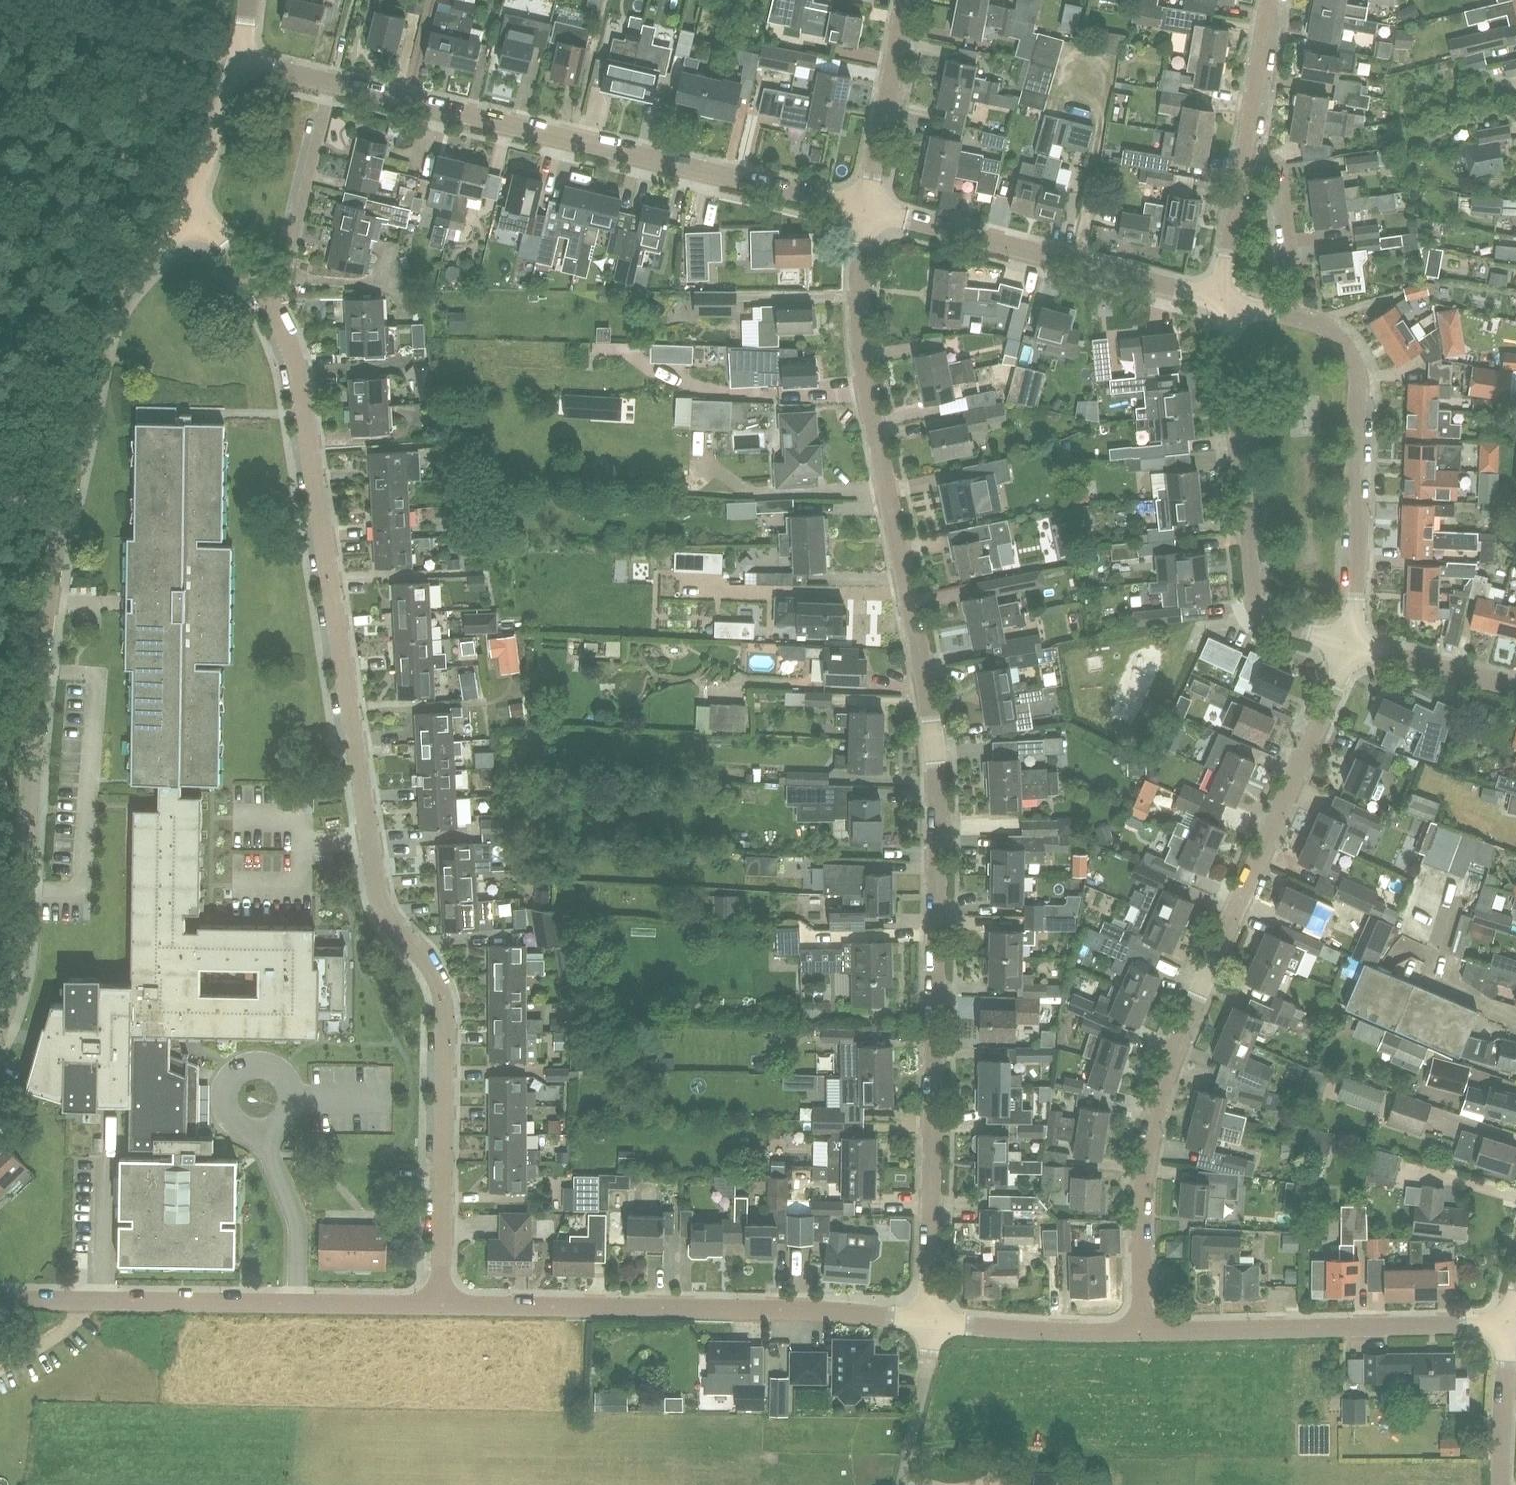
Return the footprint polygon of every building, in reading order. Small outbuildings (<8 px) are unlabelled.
[(283,26),(316,34),(323,5),(304,1),(304,0),(289,0),(283,26)] [(406,13),(424,17),(427,0),(409,0),(406,13)] [(465,3),(454,0),(453,0),(450,13),(437,10),(431,31),(424,59),(449,65),(465,3)] [(768,22),(802,28),(803,21),(828,26),(826,37),(825,40),(857,46),(862,17),(831,12),(832,5),(812,2),(812,0),(773,0),(768,22)] [(1029,23),(1029,22),(1035,24),(1040,0),(1016,0),(1014,9),(986,4),(987,0),(958,0),(956,8),(1029,23)] [(1185,10),(1197,12),(1199,0),(1187,0),(1186,0),(1185,10)] [(1260,0),(1246,0),(1245,6),(1259,9),(1260,0)] [(1345,5),(1345,0),(1311,0),(1315,5),(1313,11),(1365,20),(1368,7),(1361,6),(1361,8),(1345,5)] [(1514,1),(1499,4),(1483,9),(1486,21),(1515,13),(1515,0),(1514,1)] [(449,65),(474,71),(484,31),(472,27),(473,21),(470,20),(474,5),(465,3),(449,65)] [(1066,4),(1061,28),(1077,31),(1082,7),(1066,4)] [(1204,27),(1206,14),(1163,6),(1159,28),(1186,34),(1183,52),(1190,54),(1190,55),(1222,60),(1227,31),(1204,27)] [(1024,43),(1029,23),(956,8),(951,33),(979,38),(982,24),(998,27),(997,33),(1013,36),(1012,38),(1024,43)] [(397,53),(405,18),(376,11),(367,46),(397,53)] [(1339,39),(1341,29),(1357,32),(1357,31),(1376,34),(1378,23),(1365,20),(1313,11),(1312,19),(1308,22),(1306,30),(1310,35),(1309,37),(1339,42),(1339,39)] [(527,71),(532,46),(545,48),(550,25),(536,22),(536,25),(528,23),(528,20),(505,15),(497,47),(504,49),(500,65),(502,65),(501,70),(514,72),(515,68),(527,71)] [(578,83),(586,48),(584,48),(589,30),(555,22),(551,41),(558,43),(550,77),(578,83)] [(651,100),(657,72),(664,74),(666,67),(670,48),(663,46),(653,44),(651,43),(654,32),(655,27),(644,25),(643,24),(642,29),(638,46),(633,65),(626,94),(637,96),(636,98),(637,100),(648,103),(649,101),(650,100),(651,100)] [(609,59),(608,59),(601,88),(603,89),(603,90),(603,93),(614,95),(616,93),(616,92),(626,94),(633,65),(638,46),(642,29),(628,26),(625,39),(614,37),(609,59)] [(1505,27),(1448,41),(1453,59),(1509,45),(1505,27)] [(1034,47),(1058,54),(1062,40),(1038,33),(1034,47)] [(794,64),(798,51),(762,44),(760,54),(757,67),(793,74),(795,65),(795,64),(794,64)] [(1055,68),(1058,54),(1034,47),(1030,61),(1055,68)] [(737,97),(749,100),(757,67),(760,54),(737,48),(733,63),(743,65),(741,77),(743,77),(741,83),(722,79),(722,81),(708,78),(702,105),(701,111),(703,111),(702,115),(715,118),(716,114),(732,118),(737,97)] [(1354,53),(1342,51),(1337,50),(1336,58),(1305,53),(1304,58),(1301,58),(1299,68),(1302,71),(1301,76),(1336,83),(1338,71),(1353,74),(1356,53),(1354,53)] [(795,64),(795,65),(815,69),(818,55),(798,51),(794,64),(795,64)] [(1486,66),(1482,52),(1460,57),(1464,72),(1486,66)] [(1161,91),(1178,93),(1179,82),(1194,84),(1193,87),(1217,91),(1222,60),(1190,55),(1187,70),(1196,71),(1195,77),(1180,74),(1180,72),(1163,69),(1161,79),(1160,79),(1158,89),(1161,90),(1161,91)] [(701,111),(702,105),(708,78),(697,75),(700,61),(687,58),(686,63),(685,63),(676,99),(701,105),(699,111),(701,111)] [(973,78),(976,65),(946,59),(942,83),(998,94),(1000,83),(987,80),(973,78)] [(1030,61),(1025,59),(1021,73),(1051,82),(1055,68),(1030,61)] [(1502,64),(1505,78),(1515,76),(1515,61),(1502,64)] [(812,98),(845,105),(850,78),(817,71),(812,97),(812,98)] [(1047,96),(1051,82),(1021,73),(1017,88),(1023,90),(1023,89),(1047,96)] [(1344,80),(1342,91),(1348,92),(1360,94),(1362,85),(1362,83),(1344,80)] [(972,114),(975,100),(996,105),(998,94),(942,83),(937,107),(972,114)] [(812,97),(764,87),(758,112),(774,115),(775,109),(790,112),(789,120),(808,124),(808,125),(839,131),(845,105),(812,98),(812,97)] [(1044,110),(1047,96),(1023,89),(1023,90),(1019,104),(1044,110)] [(1185,109),(1187,95),(1178,93),(1161,91),(1158,113),(1183,118),(1181,134),(1209,139),(1213,114),(1185,109)] [(1362,127),(1364,127),(1366,116),(1355,114),(1355,116),(1326,110),(1328,98),(1299,92),(1294,115),(1353,127),(1353,125),(1362,127)] [(1368,109),(1370,96),(1360,94),(1348,92),(1346,105),(1368,109)] [(1294,115),(1290,140),(1301,142),(1304,160),(1330,157),(1332,145),(1320,143),(1322,132),(1351,138),(1353,127),(1294,115)] [(1089,153),(1094,126),(1060,117),(1056,132),(1053,143),(1089,153)] [(1478,145),(1498,141),(1511,138),(1509,124),(1477,130),(1478,145)] [(1035,152),(1038,153),(1031,182),(1018,178),(1010,207),(1034,214),(1050,156),(1053,143),(1056,132),(1041,128),(1035,152)] [(1004,151),(1007,137),(983,131),(980,145),(1004,151)] [(927,159),(979,170),(981,159),(970,157),(970,156),(958,153),(961,140),(931,134),(927,159)] [(1205,166),(1209,139),(1181,134),(1178,150),(1152,144),(1150,155),(1144,154),(1141,167),(1177,174),(1179,161),(1205,166)] [(398,172),(406,174),(409,162),(384,156),(386,144),(357,137),(351,161),(398,172)] [(1498,141),(1478,145),(1463,148),(1469,178),(1504,172),(1498,141)] [(1346,171),(1379,166),(1387,164),(1385,150),(1376,151),(1376,153),(1345,157),(1346,171)] [(438,156),(431,186),(445,189),(436,224),(449,227),(464,162),(438,156)] [(1055,188),(1063,160),(1050,156),(1034,214),(1059,220),(1066,191),(1055,188)] [(998,173),(979,170),(927,159),(921,185),(951,190),(953,177),(977,182),(975,192),(994,195),(998,173)] [(376,192),(378,181),(396,185),(398,172),(351,161),(346,185),(376,192)] [(464,162),(449,227),(461,230),(469,195),(482,198),(482,196),(488,172),(488,168),(464,162)] [(1064,164),(1060,179),(1070,182),(1075,168),(1064,164)] [(1177,174),(1141,167),(1139,182),(1172,187),(1174,174),(1177,174)] [(503,205),(498,226),(523,232),(526,233),(542,237),(547,217),(534,214),(542,181),(514,175),(507,206),(503,205)] [(1313,204),(1361,198),(1359,187),(1343,189),(1342,176),(1310,180),(1313,204)] [(593,192),(565,186),(554,235),(569,238),(566,256),(577,259),(593,192)] [(411,210),(415,190),(404,187),(399,207),(411,210)] [(600,225),(613,228),(607,252),(620,254),(626,229),(613,226),(620,198),(619,198),(620,195),(618,193),(606,190),(603,192),(602,194),(593,192),(577,259),(592,262),(600,225)] [(1196,214),(1200,215),(1202,204),(1198,204),(1198,200),(1170,195),(1168,208),(1146,204),(1144,216),(1153,218),(1194,225),(1196,214)] [(1501,215),(1501,197),(1472,195),(1471,213),(1501,215)] [(1361,198),(1313,204),(1316,229),(1348,225),(1346,211),(1378,208),(1376,196),(1361,198)] [(388,223),(407,227),(412,210),(411,210),(399,207),(390,205),(368,200),(365,213),(340,207),(339,215),(334,214),(332,225),(336,226),(335,230),(371,238),(379,240),(384,218),(389,220),(388,223)] [(661,253),(664,237),(670,210),(644,204),(637,232),(626,229),(620,254),(614,279),(634,284),(638,265),(643,266),(647,250),(661,253)] [(1164,231),(1161,245),(1190,250),(1194,225),(1153,218),(1144,216),(1123,212),(1119,238),(1145,243),(1148,228),(1164,231)] [(435,224),(429,246),(443,249),(446,237),(448,228),(435,224)] [(1356,240),(1380,237),(1378,225),(1355,228),(1356,240)] [(363,274),(371,238),(335,230),(327,266),(363,274)] [(690,279),(708,278),(707,262),(706,234),(688,234),(690,279)] [(544,235),(538,260),(553,264),(559,239),(544,235)] [(1364,251),(1403,246),(1402,236),(1380,239),(1380,237),(1356,240),(1358,252),(1364,251)] [(811,265),(810,238),(777,239),(777,251),(766,251),(766,250),(753,250),(754,266),(767,266),(767,264),(776,264),(776,266),(811,265)] [(1348,240),(1316,241),(1317,250),(1348,250),(1348,240)] [(1501,247),(1499,262),(1515,263),(1515,264),(1515,249),(1501,247)] [(1429,249),(1429,250),(1428,258),(1441,260),(1443,251),(1429,249)] [(1358,252),(1357,252),(1357,251),(1319,256),(1323,282),(1339,280),(1340,292),(1363,289),(1359,263),(1361,262),(1365,258),(1364,251),(1358,252)] [(933,295),(998,302),(1015,307),(1019,308),(1020,302),(1024,289),(1000,283),(998,290),(963,286),(965,271),(936,268),(933,295)] [(1407,300),(1429,294),(1426,282),(1404,287),(1407,300)] [(737,316),(737,290),(695,290),(695,316),(737,316)] [(996,316),(998,302),(933,295),(930,323),(959,326),(961,313),(996,316)] [(347,327),(387,326),(387,313),(383,313),(382,298),(346,300),(347,327)] [(1384,344),(1408,329),(1400,316),(1411,308),(1405,299),(1394,307),(1394,306),(1370,322),(1384,344)] [(1014,312),(1011,320),(1025,324),(1030,304),(1020,302),(1019,308),(1015,307),(1014,312)] [(779,332),(813,331),(813,328),(817,328),(816,318),(813,318),(812,304),(762,306),(762,319),(758,319),(758,346),(779,346),(779,332)] [(1049,341),(1046,350),(1073,357),(1079,332),(1067,328),(1070,315),(1043,308),(1036,337),(1049,341)] [(387,326),(347,327),(349,355),(368,354),(368,359),(385,358),(385,353),(395,353),(395,340),(389,340),(389,336),(388,337),(387,326)] [(1428,363),(1442,358),(1436,329),(1417,341),(1408,329),(1384,344),(1399,366),(1419,353),(1426,364),(1428,363)] [(1135,359),(1136,371),(1147,370),(1147,365),(1178,362),(1175,333),(1120,339),(1123,360),(1135,359)] [(1463,345),(1444,348),(1446,356),(1465,353),(1463,345)] [(691,362),(692,347),(653,346),(653,361),(691,362)] [(816,382),(820,378),(819,373),(816,370),(815,359),(799,360),(798,348),(728,346),(729,367),(759,365),(760,385),(764,385),(765,387),(785,386),(785,387),(817,385),(816,382)] [(920,380),(974,369),(994,364),(992,351),(970,356),(970,358),(946,363),(943,350),(915,356),(920,380)] [(1503,352),(1502,368),(1515,369),(1515,353),(1503,352)] [(1005,353),(1003,361),(1004,363),(1016,365),(1018,357),(1005,353)] [(1437,410),(1437,397),(1450,398),(1452,365),(1442,365),(1442,358),(1428,363),(1427,384),(1409,383),(1408,409),(1437,411),(1437,410)] [(1010,387),(1007,401),(1037,408),(1047,372),(1016,365),(1010,387)] [(1508,401),(1513,372),(1473,365),(1468,394),(1508,401)] [(415,369),(421,399),(436,397),(431,366),(415,369)] [(997,367),(997,383),(1010,383),(1013,367),(997,367)] [(976,380),(974,369),(920,380),(925,405),(953,399),(951,386),(976,380)] [(1155,374),(1128,376),(1130,390),(1156,388),(1155,374)] [(352,406),(387,404),(386,378),(350,380),(352,406)] [(969,409),(984,406),(996,403),(994,390),(966,395),(969,409)] [(1138,418),(1148,417),(1191,413),(1189,390),(1145,394),(1146,406),(1136,407),(1138,418)] [(566,414),(593,416),(594,399),(568,397),(566,414)] [(737,398),(737,420),(752,420),(752,398),(737,398)] [(688,425),(688,426),(713,427),(714,401),(689,399),(688,425)] [(1099,421),(1098,400),(1078,401),(1075,417),(1099,421)] [(714,401),(713,427),(730,428),(730,421),(731,401),(714,401)] [(352,406),(353,433),(370,433),(371,438),(383,437),(389,435),(387,404),(352,406)] [(128,538),(127,669),(134,669),(133,784),(162,784),(162,796),(173,796),(173,811),(203,812),(203,795),(181,795),(181,784),(220,785),(222,668),(197,668),(197,662),(231,663),(232,546),(198,546),(198,540),(223,540),(225,424),(177,423),(177,407),(137,407),(135,538),(128,538)] [(965,424),(930,431),(936,459),(972,451),(968,431),(988,427),(987,424),(984,408),(962,413),(965,424)] [(1450,411),(1437,410),(1437,411),(1408,409),(1406,436),(1436,437),(1436,436),(1460,438),(1460,424),(1450,423),(1450,411)] [(819,485),(818,473),(821,473),(820,445),(817,445),(815,414),(797,415),(796,413),(780,414),(782,447),(787,447),(788,462),(775,463),(776,487),(819,485)] [(1164,440),(1194,437),(1191,413),(1148,417),(1150,441),(1164,440)] [(1499,457),(1500,443),(1481,442),(1480,456),(1499,457)] [(1168,454),(1167,443),(1140,446),(1141,456),(1168,454)] [(1435,444),(1406,443),(1405,469),(1434,471),(1457,471),(1461,472),(1462,445),(1435,444)] [(372,482),(408,480),(421,480),(420,450),(370,453),(372,482)] [(1141,456),(1141,457),(1142,470),(1168,467),(1170,467),(1168,454),(1141,456)] [(1141,457),(1128,458),(1130,471),(1142,470),(1141,457)] [(983,498),(996,495),(993,482),(1012,478),(1008,459),(963,468),(965,478),(941,483),(949,520),(986,512),(983,498)] [(1169,487),(1157,488),(1158,499),(1200,494),(1197,469),(1167,472),(1169,487)] [(1457,471),(1434,471),(1405,469),(1404,495),(1455,498),(1457,471)] [(373,510),(409,509),(408,480),(372,482),(373,510)] [(1479,488),(1478,502),(1497,503),(1498,489),(1479,488)] [(1158,499),(1156,499),(1159,528),(1146,529),(1147,543),(1175,540),(1173,524),(1202,521),(1200,494),(1158,499)] [(754,517),(754,513),(793,511),(792,499),(754,501),(728,502),(728,518),(754,517)] [(1431,531),(1432,514),(1453,515),(1454,505),(1404,503),(1402,530),(1431,531)] [(374,539),(411,538),(409,509),(373,510),(374,539)] [(780,533),(780,544),(825,541),(824,514),(792,516),(787,516),(787,533),(780,533)] [(960,576),(986,571),(985,570),(993,569),(1002,567),(997,545),(1012,542),(1008,520),(968,528),(971,542),(954,545),(960,576)] [(1476,533),(1431,531),(1402,530),(1401,556),(1430,557),(1430,548),(1475,550),(1476,533)] [(411,538),(374,539),(376,568),(412,566),(411,542),(419,542),(419,550),(434,549),(434,538),(431,538),(430,537),(411,537),(411,538)] [(1206,552),(1177,555),(1175,540),(1147,543),(1138,543),(1139,555),(1157,554),(1160,582),(1208,577),(1206,552)] [(825,541),(780,544),(781,556),(794,555),(794,570),(826,569),(825,541)] [(1070,541),(1056,544),(1059,559),(1073,556),(1070,541)] [(674,571),(699,572),(699,552),(675,551),(674,571)] [(1408,564),(1407,590),(1437,591),(1437,575),(1472,577),(1476,562),(1446,561),(1445,565),(1408,564)] [(791,572),(758,572),(758,584),(791,584),(791,572)] [(1027,572),(989,580),(992,593),(994,593),(994,595),(1030,588),(1027,572)] [(1469,625),(1495,632),(1503,603),(1486,599),(1491,583),(1486,581),(1488,577),(1475,574),(1469,597),(1476,598),(1469,625)] [(1208,577),(1160,582),(1161,591),(1179,589),(1180,605),(1211,602),(1208,577)] [(1464,591),(1454,589),(1454,594),(1469,596),(1474,577),(1471,577),(1471,578),(1466,585),(1465,585),(1464,591)] [(394,612),(430,610),(429,581),(392,583),(394,612)] [(716,584),(692,583),(690,622),(714,623),(716,584)] [(434,585),(435,607),(447,607),(446,584),(434,585)] [(1436,608),(1437,591),(1407,590),(1407,601),(1403,602),(1403,613),(1407,615),(1407,617),(1436,618),(1436,617),(1448,618),(1450,622),(1460,624),(1465,604),(1464,604),(1464,595),(1452,595),(1451,603),(1449,608),(1436,608)] [(964,613),(968,612),(970,623),(1019,613),(1017,602),(996,606),(994,595),(994,593),(992,593),(965,599),(966,601),(962,602),(964,613)] [(827,638),(827,632),(846,633),(847,612),(843,612),(843,602),(816,601),(816,598),(775,596),(774,623),(796,624),(796,631),(809,631),(808,637),(827,638)] [(1495,632),(1515,637),(1515,607),(1503,603),(1495,632)] [(1146,625),(1155,624),(1182,621),(1181,608),(1153,611),(1145,612),(1146,625)] [(396,641),(432,639),(430,610),(394,612),(396,641)] [(1019,613),(970,623),(975,647),(1004,642),(1001,627),(1013,625),(1013,627),(1026,625),(1023,612),(1019,613)] [(497,631),(497,613),(465,614),(466,633),(497,631)] [(1010,654),(1042,649),(1040,634),(1007,640),(1010,654)] [(520,671),(515,636),(489,640),(492,656),(499,655),(502,673),(520,671)] [(1232,673),(1242,652),(1208,637),(1199,658),(1232,673)] [(397,669),(433,668),(442,667),(442,654),(433,654),(432,639),(396,641),(397,669)] [(471,661),(483,661),(484,643),(471,643),(471,661)] [(806,647),(806,657),(814,657),(813,677),(816,681),(824,682),(864,683),(865,658),(857,658),(857,649),(807,647),(806,647)] [(1042,649),(1010,654),(1012,666),(1018,665),(1019,666),(1039,663),(1039,661),(1055,659),(1053,647),(1042,649)] [(1281,700),(1292,674),(1267,664),(1270,658),(1250,650),(1239,674),(1254,681),(1251,687),(1281,700)] [(754,675),(785,675),(786,655),(754,655),(754,675)] [(788,677),(807,677),(807,658),(788,658),(788,677)] [(1021,682),(1019,666),(1018,665),(1012,666),(980,671),(980,673),(976,674),(978,687),(982,686),(984,697),(1029,690),(1027,681),(1021,682)] [(433,668),(397,669),(399,698),(435,696),(433,668)] [(464,699),(479,697),(475,671),(460,674),(464,699)] [(1206,697),(1211,685),(1194,678),(1190,689),(1206,697)] [(1014,704),(1043,699),(1041,688),(1029,690),(984,697),(988,722),(1016,717),(1014,704)] [(831,706),(832,693),(806,692),(805,706),(831,706)] [(1433,760),(1442,730),(1427,723),(1433,710),(1414,701),(1411,709),(1382,697),(1371,721),(1401,734),(1406,723),(1422,731),(1424,731),(1413,754),(1433,760)] [(1234,728),(1233,730),(1263,743),(1274,719),(1232,701),(1223,723),(1234,728)] [(745,731),(747,706),(710,704),(709,729),(745,731)] [(463,716),(462,706),(451,707),(451,712),(416,713),(417,742),(454,740),(452,717),(463,716)] [(850,739),(882,740),(883,712),(852,711),(851,714),(837,714),(837,725),(850,725),(850,739)] [(1237,752),(1241,742),(1219,732),(1205,765),(1220,772),(1245,784),(1255,760),(1237,752)] [(1180,745),(1164,738),(1161,745),(1176,752),(1180,745)] [(882,770),(882,740),(850,739),(850,755),(836,755),(835,767),(849,767),(849,770),(882,770)] [(454,740),(417,742),(419,771),(455,769),(454,755),(463,754),(462,740),(454,740)] [(1021,755),(1044,754),(1043,740),(1018,741),(1019,755),(1021,755)] [(1385,787),(1383,783),(1375,780),(1380,768),(1378,767),(1384,752),(1373,747),(1366,762),(1355,758),(1343,784),(1368,795),(1377,799),(1380,798),(1385,787)] [(991,785),(1058,781),(1057,772),(1047,772),(1047,768),(1019,770),(1019,758),(990,759),(990,761),(984,761),(985,776),(991,776),(991,785)] [(420,800),(456,798),(455,769),(419,771),(420,800)] [(787,785),(790,785),(826,786),(829,786),(829,773),(786,771),(786,785),(787,785)] [(1235,806),(1245,784),(1220,772),(1209,795),(1235,806)] [(1160,784),(1147,778),(1131,813),(1146,819),(1152,804),(1160,784)] [(1058,781),(991,785),(992,810),(1021,809),(1021,799),(1048,798),(1048,795),(1058,795),(1058,781)] [(1179,794),(1201,804),(1206,794),(1184,783),(1179,794)] [(826,786),(790,785),(791,804),(826,803),(826,786)] [(1502,792),(1483,787),(1481,799),(1500,803),(1502,792)] [(1510,794),(1511,794),(1507,812),(1515,814),(1515,794),(1514,793),(1510,792),(1510,794)] [(1196,815),(1201,804),(1179,794),(1174,805),(1196,815)] [(135,809),(134,879),(202,883),(203,812),(173,811),(173,796),(162,796),(162,809),(135,809)] [(456,798),(420,800),(422,828),(458,826),(456,798)] [(881,842),(880,799),(851,799),(851,801),(835,801),(835,814),(851,813),(851,842),(881,842)] [(1354,805),(1350,816),(1369,825),(1380,829),(1384,819),(1366,810),(1355,806),(1354,805)] [(1310,820),(1306,832),(1309,835),(1336,847),(1341,835),(1361,844),(1366,831),(1347,823),(1323,812),(1319,810),(1315,821),(1310,820)] [(1174,832),(1215,851),(1225,828),(1199,817),(1194,828),(1179,822),(1174,832)] [(482,834),(504,833),(503,818),(481,820),(482,834)] [(1023,834),(1058,834),(1058,821),(1024,820),(1023,834)] [(1415,851),(1424,855),(1437,824),(1427,820),(1415,851)] [(1424,855),(1422,861),(1448,871),(1463,832),(1438,823),(1437,824),(1424,855)] [(1165,860),(1176,865),(1178,866),(1179,863),(1204,874),(1215,851),(1174,832),(1169,844),(1172,845),(1165,860)] [(504,833),(482,834),(482,845),(507,844),(506,833),(504,833)] [(1045,849),(1068,849),(1069,837),(1058,836),(1058,834),(1023,834),(1023,849),(1023,862),(1045,863),(1045,849)] [(1309,835),(1298,859),(1323,870),(1337,877),(1342,866),(1330,861),(1336,847),(1309,835)] [(440,873),(476,871),(474,842),(438,844),(440,873)] [(1023,862),(1023,849),(993,848),(992,874),(1023,875),(1023,862)] [(762,874),(778,875),(778,857),(762,856),(762,874)] [(1172,876),(1176,865),(1165,860),(1155,856),(1150,867),(1172,876)] [(892,873),(865,873),(865,864),(825,863),(825,893),(843,894),(863,893),(892,893),(892,873)] [(1159,888),(1160,887),(1164,876),(1143,867),(1138,879),(1147,883),(1159,888)] [(441,901),(477,900),(476,871),(440,873),(441,901)] [(1022,901),(1023,875),(992,874),(992,900),(1022,901)] [(1374,916),(1380,918),(1385,907),(1374,902),(1376,892),(1342,876),(1340,879),(1333,898),(1344,903),(1344,902),(1362,910),(1362,911),(1374,916)] [(67,977),(67,1004),(54,1004),(45,1036),(41,1049),(30,1087),(59,1096),(66,1098),(66,1107),(101,1108),(101,1102),(132,1103),(131,1138),(130,1150),(155,1150),(155,1151),(175,1152),(175,1160),(121,1159),(121,1170),(121,1174),(121,1200),(121,1204),(121,1217),(121,1223),(121,1263),(237,1264),(239,1159),(219,1159),(209,1159),(209,1150),(215,1150),(215,1136),(201,1136),(189,1136),(190,1076),(189,1076),(193,1065),(189,1063),(189,1062),(171,1055),(171,1034),(179,1034),(187,1034),(320,1036),(320,1009),(333,1009),(333,981),(328,981),(329,954),(327,954),(327,955),(315,955),(315,926),(200,925),(200,930),(194,930),(186,930),(186,916),(187,912),(202,913),(202,883),(134,879),(133,984),(103,984),(103,977),(67,977)] [(1163,888),(1160,887),(1159,888),(1147,883),(1144,890),(1147,892),(1141,908),(1153,912),(1181,925),(1192,901),(1163,888)] [(1327,919),(1332,907),(1315,899),(1316,898),(1286,884),(1275,909),(1305,922),(1309,912),(1327,919)] [(535,905),(548,906),(549,891),(535,889),(535,905)] [(892,893),(863,893),(843,894),(843,908),(831,908),(831,930),(865,930),(865,913),(892,913),(892,893)] [(707,918),(715,918),(740,918),(743,917),(743,895),(707,895),(707,918)] [(443,931),(479,930),(477,900),(441,901),(443,931)] [(497,927),(495,900),(484,900),(485,927),(497,927)] [(1358,921),(1362,911),(1362,910),(1344,902),(1344,903),(1339,913),(1358,921)] [(1048,904),(1026,903),(1026,916),(1060,916),(1060,903),(1048,903),(1048,904)] [(548,908),(548,906),(535,905),(535,907),(530,908),(538,946),(563,941),(558,909),(548,908)] [(1513,916),(1478,906),(1473,921),(1508,932),(1513,916)] [(1153,912),(1141,908),(1138,907),(1132,922),(1129,921),(1125,930),(1118,927),(1104,920),(1099,932),(1113,938),(1134,947),(1139,936),(1171,949),(1181,925),(1153,912)] [(1060,916),(1026,916),(1026,929),(1036,929),(1070,930),(1070,916),(1060,916)] [(776,929),(776,955),(800,954),(799,928),(776,929)] [(1026,930),(992,930),(992,956),(1022,957),(1022,944),(1036,944),(1036,929),(1026,929),(1026,930)] [(1302,933),(1297,946),(1293,944),(1294,943),(1266,931),(1255,955),(1283,967),(1283,968),(1296,973),(1306,950),(1318,955),(1323,942),(1302,933)] [(1452,937),(1442,942),(1453,965),(1463,960),(1452,937)] [(1121,987),(1132,992),(1148,999),(1159,975),(1131,963),(1131,964),(1127,962),(1134,947),(1113,938),(1107,953),(1115,957),(1110,970),(1125,978),(1121,987)] [(844,949),(841,949),(841,971),(841,972),(855,972),(856,1003),(884,1003),(883,989),(892,989),(891,942),(855,943),(855,949),(844,949)] [(527,973),(527,975),(546,974),(546,959),(527,960),(527,945),(490,945),(490,973),(527,973)] [(1515,974),(1515,959),(1514,959),(1495,952),(1490,967),(1500,970),(1500,969),(1515,974)] [(1283,968),(1283,967),(1255,955),(1245,979),(1273,991),(1283,968)] [(1033,974),(1021,975),(1022,957),(992,956),(991,983),(1017,983),(1017,996),(1046,996),(1047,996),(1047,983),(1033,983),(1033,974)] [(1470,1058),(1477,1037),(1467,1035),(1476,1011),(1363,961),(1344,1005),(1459,1055),(1470,1058)] [(1490,967),(1485,965),(1482,975),(1487,977),(1486,979),(1515,989),(1515,974),(1500,969),(1500,970),(1490,967)] [(201,966),(201,993),(260,993),(260,967),(201,966)] [(527,1003),(527,975),(527,973),(490,973),(490,1003),(527,1003)] [(1138,1023),(1148,999),(1132,992),(1121,987),(1115,1000),(1101,994),(1098,1002),(1075,991),(1068,1007),(1110,1026),(1116,1013),(1138,1023)] [(1293,1015),(1298,1004),(1276,994),(1271,1006),(1293,1015)] [(1046,998),(1046,996),(1017,996),(1016,1009),(981,1008),(981,1036),(1015,1037),(1016,1021),(1039,1022),(1040,998),(1046,998)] [(527,1018),(527,1003),(490,1003),(490,1031),(535,1031),(536,1018),(527,1018)] [(1257,1028),(1266,1033),(1270,1033),(1273,1031),(1276,1029),(1279,1024),(1288,1028),(1293,1015),(1271,1006),(1265,1019),(1234,1005),(1223,1029),(1251,1041),(1257,1028)] [(1349,1015),(1331,1008),(1326,1020),(1344,1027),(1349,1015)] [(1085,1016),(1081,1027),(1100,1035),(1104,1023),(1085,1016)] [(854,1044),(854,1029),(822,1028),(822,1043),(854,1044)] [(1251,1041),(1223,1029),(1213,1053),(1241,1065),(1236,1077),(1265,1089),(1274,1067),(1245,1055),(1251,1041)] [(535,1031),(490,1031),(491,1060),(538,1060),(538,1031),(535,1031)] [(1094,1058),(1122,1067),(1129,1042),(1101,1034),(1094,1058)] [(1397,1036),(1391,1050),(1395,1051),(1392,1059),(1408,1066),(1411,1061),(1419,1065),(1427,1047),(1401,1036),(1400,1038),(1397,1036)] [(1479,1054),(1497,1058),(1496,1065),(1502,1066),(1501,1069),(1511,1072),(1512,1069),(1515,1070),(1515,1041),(1503,1038),(1499,1037),(1494,1040),(1494,1042),(1482,1039),(1479,1054)] [(861,1075),(893,1074),(893,1046),(861,1046),(861,1075)] [(1017,1048),(1018,1060),(1055,1060),(1054,1048),(1017,1048)] [(1462,1094),(1470,1067),(1470,1066),(1434,1056),(1426,1084),(1462,1094)] [(1010,1084),(1021,1085),(1021,1075),(1010,1074),(1011,1059),(991,1058),(981,1058),(981,1084),(1010,1084)] [(1115,1090),(1122,1067),(1094,1058),(1087,1082),(1115,1090)] [(546,1081),(569,1081),(568,1068),(546,1068),(546,1081)] [(1302,1091),(1321,1097),(1329,1074),(1309,1068),(1302,1091)] [(821,1093),(821,1075),(790,1074),(789,1093),(821,1093)] [(861,1075),(841,1075),(842,1104),(862,1104),(894,1104),(893,1074),(861,1075)] [(491,1105),(528,1106),(538,1106),(538,1091),(528,1091),(528,1076),(491,1077),(491,1105)] [(1062,1089),(1082,1093),(1082,1092),(1084,1080),(1064,1076),(1062,1089)] [(1377,1114),(1385,1091),(1345,1076),(1336,1098),(1377,1114)] [(1265,1089),(1236,1077),(1231,1098),(1239,1100),(1239,1101),(1261,1107),(1261,1105),(1265,1089)] [(1021,1085),(1010,1084),(981,1084),(980,1094),(979,1094),(976,1096),(976,1107),(978,1109),(980,1109),(980,1110),(995,1111),(995,1121),(1033,1122),(1033,1110),(1021,1110),(1021,1097),(1021,1085)] [(1484,1115),(1484,1116),(1494,1118),(1494,1115),(1515,1121),(1515,1120),(1515,1093),(1489,1086),(1488,1091),(1468,1085),(1464,1100),(1461,1109),(1484,1115)] [(1194,1103),(1191,1115),(1241,1128),(1245,1114),(1222,1108),(1225,1095),(1198,1088),(1198,1089),(1194,1088),(1190,1102),(1194,1103)] [(1419,1132),(1429,1103),(1398,1092),(1388,1122),(1419,1132)] [(528,1134),(528,1106),(491,1105),(491,1134),(528,1134)] [(1081,1105),(1081,1106),(1079,1120),(1062,1117),(1062,1111),(1050,1109),(1048,1123),(1048,1125),(1078,1130),(1106,1135),(1110,1109),(1081,1105)] [(812,1119),(845,1120),(845,1107),(812,1107),(812,1119)] [(1212,1149),(1215,1135),(1238,1141),(1241,1128),(1191,1115),(1185,1142),(1212,1149)] [(844,1134),(845,1120),(812,1119),(812,1133),(844,1134)] [(1047,1137),(1048,1125),(1043,1124),(1018,1123),(1019,1137),(1043,1138),(1043,1136),(1047,1137)] [(1106,1135),(1078,1130),(1048,1125),(1047,1137),(1048,1137),(1047,1142),(1058,1144),(1059,1139),(1076,1142),(1074,1155),(1103,1159),(1106,1135)] [(1325,1162),(1334,1134),(1309,1127),(1300,1155),(1325,1162)] [(1515,1158),(1515,1157),(1512,1156),(1515,1145),(1461,1129),(1453,1155),(1491,1167),(1490,1171),(1510,1177),(1515,1158)] [(1024,1159),(1024,1150),(1008,1150),(1008,1134),(980,1133),(979,1159),(1024,1159)] [(491,1162),(528,1162),(542,1162),(542,1150),(528,1150),(528,1134),(491,1134),(491,1162)] [(829,1166),(876,1167),(876,1137),(832,1137),(829,1140),(829,1148),(832,1151),(833,1151),(833,1154),(829,1154),(829,1166)] [(2,1139),(0,1141),(0,1195),(29,1167),(2,1139)] [(1393,1187),(1401,1156),(1370,1148),(1366,1180),(1393,1187)] [(1065,1166),(1067,1153),(1045,1150),(1043,1165),(1065,1166)] [(1221,1170),(1221,1172),(1244,1174),(1248,1158),(1226,1153),(1221,1170)] [(1043,1171),(1043,1160),(1024,1159),(979,1159),(979,1184),(1008,1185),(1008,1171),(1043,1171)] [(528,1178),(528,1162),(491,1162),(492,1192),(528,1191),(528,1178)] [(1065,1166),(1043,1165),(1042,1188),(1065,1189),(1066,1166),(1065,1166)] [(876,1167),(829,1166),(828,1182),(845,1182),(845,1195),(876,1195),(876,1167)] [(1087,1206),(1086,1212),(1104,1213),(1106,1190),(1100,1190),(1101,1178),(1078,1176),(1078,1167),(1066,1166),(1065,1189),(1073,1189),(1072,1205),(1087,1206)] [(1185,1179),(1180,1210),(1208,1214),(1208,1216),(1224,1217),(1226,1198),(1236,1199),(1239,1174),(1224,1173),(1199,1170),(1197,1181),(1185,1179)] [(574,1211),(600,1211),(600,1176),(574,1177),(574,1211)] [(787,1209),(787,1177),(768,1177),(767,1208),(787,1209)] [(1302,1182),(1287,1180),(1286,1188),(1302,1190),(1302,1182)] [(1443,1207),(1445,1188),(1423,1186),(1421,1204),(1416,1204),(1413,1233),(1466,1237),(1469,1209),(1443,1207)] [(775,1252),(777,1252),(777,1223),(749,1223),(749,1196),(736,1196),(735,1219),(735,1227),(735,1241),(735,1242),(747,1242),(747,1252),(759,1252),(759,1258),(775,1258),(775,1252)] [(1010,1210),(1013,1210),(1035,1210),(1035,1196),(1011,1196),(1010,1210)] [(831,1214),(843,1214),(843,1201),(810,1201),(810,1214),(831,1214)] [(1368,1237),(1367,1204),(1342,1204),(1342,1245),(1342,1260),(1329,1260),(1329,1261),(1313,1261),(1313,1288),(1324,1288),(1324,1296),(1344,1296),(1344,1292),(1356,1292),(1356,1273),(1360,1273),(1360,1260),(1355,1260),(1355,1237),(1368,1237)] [(1013,1210),(1010,1210),(981,1209),(980,1241),(1005,1241),(1035,1243),(1035,1225),(1013,1224),(1013,1210)] [(674,1233),(675,1211),(663,1211),(663,1216),(628,1215),(628,1247),(647,1247),(647,1253),(664,1253),(664,1233),(674,1233)] [(606,1237),(606,1213),(588,1213),(588,1235),(570,1235),(569,1242),(554,1242),(554,1273),(556,1273),(558,1275),(566,1275),(568,1273),(594,1273),(594,1237),(606,1237)] [(529,1242),(529,1215),(502,1215),(502,1241),(490,1241),(489,1272),(531,1273),(531,1242),(529,1242)] [(787,1243),(787,1244),(813,1245),(813,1241),(814,1215),(812,1215),(810,1215),(787,1215),(787,1243)] [(709,1251),(723,1251),(723,1241),(735,1242),(735,1241),(735,1227),(735,1219),(722,1219),(722,1223),(692,1223),(692,1242),(690,1244),(690,1254),(693,1257),(706,1258),(709,1255),(709,1251)] [(1071,1219),(1059,1219),(1060,1251),(1072,1250),(1071,1219)] [(344,1226),(345,1224),(333,1224),(333,1226),(321,1226),(320,1265),(388,1266),(388,1227),(376,1227),(376,1225),(365,1225),(365,1227),(344,1226)] [(828,1242),(825,1278),(867,1282),(869,1260),(873,1261),(879,1255),(880,1241),(875,1235),(848,1233),(841,1232),(830,1231),(829,1231),(828,1242)] [(1238,1264),(1239,1236),(1192,1236),(1192,1267),(1208,1268),(1208,1256),(1227,1257),(1226,1298),(1258,1298),(1259,1264),(1238,1264)] [(1380,1258),(1380,1238),(1367,1238),(1367,1258),(1380,1258)] [(1412,1268),(1413,1297),(1438,1297),(1438,1285),(1454,1284),(1454,1260),(1437,1260),(1437,1268),(1424,1268),(1424,1240),(1411,1240),(1412,1268)] [(1180,1254),(1181,1242),(1169,1241),(1168,1253),(1180,1254)] [(805,1247),(809,1271),(825,1268),(821,1244),(805,1247)] [(1045,1255),(1058,1254),(1058,1244),(1044,1244),(1045,1255)] [(968,1263),(968,1296),(1000,1297),(1000,1283),(1019,1284),(1019,1265),(1020,1250),(999,1250),(999,1263),(968,1263)] [(1072,1295),(1105,1295),(1104,1255),(1071,1255),(1072,1295)] [(1387,1297),(1413,1297),(1412,1268),(1386,1269),(1387,1297)] [(732,1393),(732,1384),(737,1384),(737,1409),(763,1409),(763,1383),(749,1383),(749,1371),(750,1341),(710,1341),(709,1376),(704,1376),(704,1392),(732,1393)] [(809,1354),(791,1353),(790,1377),(790,1380),(809,1380),(825,1381),(825,1372),(837,1372),(837,1390),(841,1390),(841,1395),(843,1398),(847,1402),(851,1403),(855,1402),(859,1400),(861,1396),(861,1392),(895,1391),(895,1358),(876,1357),(871,1352),(871,1343),(838,1342),(837,1356),(825,1356),(825,1354),(809,1354)] [(1455,1378),(1455,1354),(1417,1354),(1388,1354),(1365,1355),(1366,1382),(1388,1382),(1388,1371),(1417,1371),(1417,1388),(1452,1387),(1452,1405),(1456,1410),(1465,1410),(1469,1405),(1469,1395),(1471,1395),(1471,1389),(1469,1390),(1469,1382),(1465,1378),(1455,1378)] [(790,1380),(790,1377),(772,1377),(771,1416),(788,1416),(790,1380)] [(1342,1400),(1342,1421),(1361,1421),(1361,1400),(1342,1400)] [(1441,1455),(1461,1455),(1461,1437),(1441,1438),(1441,1455)] [(1036,1474),(1036,1484),(1056,1484),(1056,1475),(1036,1474)]
